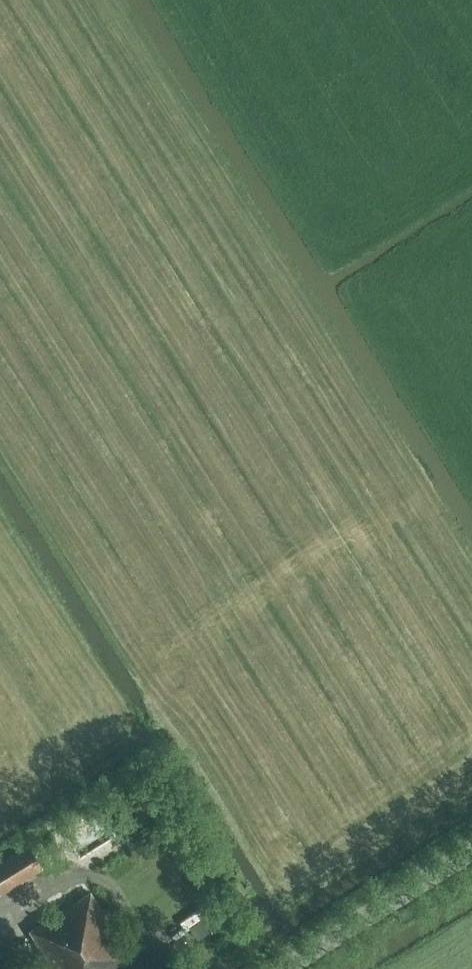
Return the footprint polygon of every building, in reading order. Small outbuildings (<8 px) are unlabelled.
[(0,865),(0,888),(2,892),(13,885),(14,886),(44,869),(30,845),(0,863),(0,864),(0,865)] [(29,930),(54,968),(121,968),(134,961),(90,891),(29,930)] [(199,933),(219,922),(209,905),(190,916),(199,933)]
